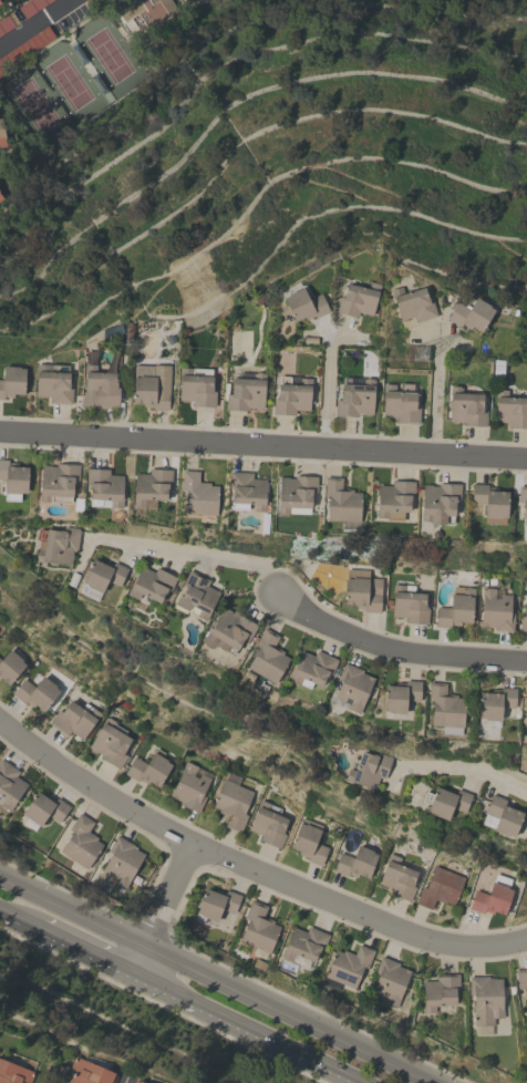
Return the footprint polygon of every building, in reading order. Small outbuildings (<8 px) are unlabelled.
[(18,8),(29,0),(55,0),(25,20),(18,8)] [(117,11),(134,0),(171,0),(184,19),(155,39),(144,23),(138,28),(140,30),(131,37),(122,24),(125,22),(117,11)] [(16,27),(0,37),(0,20),(8,14),(16,27)] [(55,38),(0,75),(0,57),(48,25),(55,38)] [(9,89),(38,135),(58,122),(42,96),(48,92),(36,73),(9,89)] [(368,289),(369,282),(381,285),(379,293),(373,316),(359,312),(358,318),(337,312),(340,298),(343,298),(348,283),(368,289)] [(416,322),(414,317),(400,321),(391,290),(402,287),(404,293),(424,288),(427,298),(427,297),(430,301),(432,300),(437,316),(416,322)] [(303,288),(309,300),(321,293),(330,311),(316,319),(314,317),(306,320),(304,317),(294,322),(291,314),(287,317),(283,316),(281,311),(282,308),(287,306),(283,299),(289,296),(288,295),(303,288)] [(489,307),(489,308),(494,310),(480,332),(472,328),(471,330),(462,324),(461,328),(447,319),(457,302),(469,310),(476,298),(489,307)] [(493,361),(492,378),(503,379),(504,361),(493,361)] [(50,403),(50,398),(35,396),(37,373),(37,364),(69,365),(69,373),(70,373),(69,383),(70,383),(70,388),(73,388),(72,404),(50,403)] [(95,403),(97,403),(97,408),(82,408),(82,392),(84,392),(85,373),(84,373),(85,364),(95,364),(95,372),(116,373),(115,384),(117,384),(117,388),(118,388),(118,403),(99,402),(99,396),(95,396),(95,403)] [(134,365),(154,367),(154,365),(170,365),(168,411),(153,411),(153,408),(143,408),(144,403),(133,403),(134,378),(134,365)] [(3,400),(0,400),(0,380),(3,380),(3,367),(20,367),(19,369),(24,369),(24,392),(24,395),(13,394),(13,398),(3,398),(3,400)] [(193,406),(194,401),(178,401),(180,368),(213,369),(211,378),(213,378),(213,386),(213,392),(216,392),(215,408),(193,406)] [(240,379),(240,372),(256,373),(256,372),(264,373),(264,379),(265,380),(264,409),(261,409),(260,410),(256,410),(255,409),(248,409),(248,411),(226,410),(226,394),(231,395),(232,379),(240,379)] [(280,384),(280,375),(291,377),(290,384),(301,385),(301,379),(311,379),(310,411),(296,411),(296,415),(272,414),(273,399),(278,399),(279,384),(280,384)] [(343,384),(343,378),(373,379),(373,380),(375,380),(374,388),(373,414),(371,414),(371,415),(363,415),(363,414),(358,414),(358,416),(335,416),(335,400),(341,401),(342,384),(343,384)] [(396,423),(396,417),(383,416),(384,393),(383,393),(383,384),(400,384),(401,383),(414,384),(415,384),(415,392),(416,392),(415,409),(420,409),(418,424),(396,423)] [(482,411),(487,411),(487,426),(464,426),(465,423),(458,422),(457,424),(453,423),(452,422),(450,422),(450,409),(448,406),(448,401),(450,400),(451,394),(450,394),(450,388),(452,388),(453,386),(459,386),(461,388),(462,388),(462,393),(483,394),(482,411)] [(508,396),(526,399),(526,428),(509,427),(509,423),(495,422),(496,399),(496,390),(509,391),(508,396)] [(4,479),(0,479),(0,460),(9,461),(9,463),(18,464),(18,467),(28,467),(27,494),(21,493),(21,495),(20,495),(20,502),(6,501),(6,494),(2,494),(2,492),(3,492),(3,486),(4,486),(4,479)] [(80,465),(79,481),(74,481),(74,485),(72,485),(72,504),(51,503),(51,502),(49,502),(48,502),(42,502),(41,501),(40,501),(40,487),(39,487),(39,481),(41,481),(41,466),(44,466),(44,465),(51,466),(56,467),(56,464),(80,465)] [(110,470),(110,475),(123,476),(122,499),(123,499),(123,508),(90,506),(91,499),(90,499),(90,489),(90,484),(86,484),(87,468),(110,470)] [(173,470),(172,486),(168,486),(168,489),(167,489),(166,501),(156,501),(156,509),(145,508),(146,499),(145,499),(145,506),(144,506),(144,509),(138,508),(137,506),(133,506),(133,497),(134,497),(135,474),(148,475),(149,468),(173,470)] [(184,514),(185,491),(182,491),(183,471),(199,472),(199,483),(210,483),(210,486),(218,486),(217,516),(184,514)] [(252,473),(252,479),(266,479),(266,504),(266,512),(254,512),(254,504),(248,504),(248,509),(232,509),(234,503),(232,503),(232,493),(232,488),(229,488),(229,472),(252,473)] [(310,510),(311,510),(311,514),(309,513),(309,515),(288,514),(287,514),(279,514),(279,513),(277,513),(279,478),(280,478),(281,477),(288,477),(288,478),(294,478),(294,476),(318,477),(317,493),(312,492),(312,497),(311,497),(310,508),(310,510)] [(360,533),(340,532),(340,522),(328,520),(329,497),(324,496),(326,477),(342,478),(342,489),(353,489),(353,493),(361,493),(360,523),(360,533)] [(386,520),(386,518),(376,518),(376,509),(378,509),(379,486),(392,486),(392,482),(415,482),(414,497),(411,497),(411,502),(410,502),(410,512),(404,512),(403,522),(386,520)] [(431,523),(431,529),(421,528),(422,520),(421,520),(422,507),(421,507),(421,499),(422,499),(422,497),(418,497),(418,489),(423,489),(423,486),(425,486),(425,485),(432,485),(432,486),(438,486),(438,483),(461,484),(461,501),(455,499),(454,516),(453,516),(453,524),(431,523)] [(505,525),(484,524),(485,505),(472,504),(473,484),(488,485),(488,487),(497,488),(497,492),(508,492),(506,518),(505,518),(505,525)] [(518,486),(526,487),(526,525),(521,525),(523,503),(518,503),(518,486)] [(40,529),(46,530),(46,529),(60,532),(60,530),(63,532),(64,526),(79,528),(79,530),(80,530),(78,550),(75,550),(75,551),(73,551),(71,566),(58,564),(56,566),(50,565),(48,563),(42,561),(42,559),(35,558),(37,550),(40,529)] [(97,602),(83,595),(87,585),(82,582),(93,559),(103,564),(104,561),(113,565),(114,563),(128,569),(120,587),(107,581),(102,594),(97,602)] [(155,573),(157,568),(177,578),(170,592),(167,590),(165,595),(164,595),(159,604),(141,595),(138,600),(126,595),(135,577),(134,577),(137,569),(141,570),(142,567),(155,573)] [(348,569),(369,571),(369,578),(382,579),(380,613),(364,612),(364,609),(356,609),(356,606),(344,605),(347,579),(348,569)] [(210,580),(207,586),(219,592),(209,613),(209,615),(206,621),(187,612),(186,615),(172,607),(174,604),(175,604),(178,597),(180,599),(184,592),(183,592),(185,587),(183,585),(189,570),(210,580)] [(414,587),(414,594),(425,594),(425,604),(426,604),(426,609),(430,609),(428,625),(405,623),(406,618),(392,617),(393,594),(393,585),(404,586),(414,587)] [(461,622),(461,627),(452,626),(451,628),(435,627),(437,607),(451,608),(451,595),(454,595),(454,587),(475,588),(474,600),(473,600),(473,606),(474,606),(473,611),(472,623),(461,622)] [(512,595),(510,613),(514,613),(514,631),(494,630),(494,628),(480,627),(480,622),(482,622),(483,596),(483,588),(496,589),(495,595),(512,595)] [(525,595),(524,617),(519,617),(519,632),(526,633),(526,595),(525,595)] [(211,628),(211,626),(215,620),(217,620),(224,609),(226,610),(228,609),(231,611),(234,611),(258,626),(249,639),(245,646),(244,644),(240,650),(237,648),(232,656),(226,651),(225,651),(215,646),(213,649),(211,648),(210,649),(204,646),(204,643),(203,643),(211,628)] [(272,683),(269,689),(260,684),(264,678),(247,668),(258,648),(255,646),(265,628),(279,637),(273,647),(283,652),(282,654),(289,659),(275,684),(272,683)] [(9,684),(0,678),(0,659),(1,660),(10,650),(22,660),(21,661),(25,666),(9,684)] [(310,689),(300,685),(288,681),(292,671),(293,671),(301,651),(314,657),(317,651),(338,660),(331,675),(328,674),(326,679),(324,679),(321,688),(312,683),(310,689)] [(332,688),(338,690),(341,681),(338,680),(344,663),(363,671),(362,673),(374,679),(373,681),(372,681),(362,706),(360,714),(327,701),(332,688)] [(27,674),(38,683),(43,675),(56,685),(55,688),(60,691),(44,712),(35,704),(33,708),(25,702),(24,704),(12,694),(24,679),(27,674)] [(395,687),(396,683),(405,684),(405,681),(421,682),(420,702),(405,701),(405,714),(389,713),(389,712),(383,711),(385,685),(395,687)] [(431,726),(432,702),(428,702),(430,682),(446,683),(446,694),(457,695),(457,698),(464,699),(462,735),(441,734),(442,726),(431,726)] [(499,721),(499,728),(478,725),(480,693),(492,693),(492,690),(500,691),(500,688),(516,689),(515,709),(502,708),(500,721),(499,721)] [(82,709),(86,703),(102,714),(96,721),(82,740),(71,732),(68,736),(49,723),(59,710),(62,712),(71,701),(82,709)] [(101,759),(102,755),(96,753),(95,753),(91,751),(91,749),(89,747),(95,736),(95,734),(99,729),(101,728),(103,725),(102,725),(106,718),(108,719),(108,718),(114,721),(115,724),(127,731),(125,735),(132,740),(126,749),(124,754),(127,756),(120,770),(101,759)] [(173,765),(159,788),(149,782),(147,785),(140,780),(138,782),(125,774),(135,757),(147,764),(154,752),(167,761),(166,762),(173,765)] [(373,756),(373,754),(376,755),(378,753),(392,757),(384,780),(380,778),(374,791),(352,783),(352,784),(344,781),(349,769),(355,771),(362,752),(373,756)] [(10,812),(0,805),(0,760),(1,759),(19,772),(16,776),(28,785),(16,802),(16,803),(10,812)] [(182,805),(183,803),(169,796),(172,793),(173,793),(184,770),(183,769),(186,762),(198,767),(213,775),(203,795),(206,797),(198,814),(182,805)] [(244,814),(248,816),(240,834),(225,827),(229,816),(218,812),(219,809),(211,806),(224,780),(226,780),(229,772),(241,777),(238,786),(254,793),(244,814)] [(465,814),(452,808),(447,821),(432,815),(432,814),(427,812),(431,803),(423,800),(425,793),(433,796),(436,787),(447,792),(447,788),(456,792),(457,790),(472,795),(465,814)] [(38,826),(34,832),(23,824),(27,818),(27,817),(28,816),(22,813),(38,792),(46,798),(49,795),(55,801),(58,798),(70,807),(59,824),(48,815),(39,827),(38,826)] [(493,831),(493,828),(482,824),(486,814),(497,818),(498,817),(485,813),(493,794),(507,801),(506,803),(514,806),(513,809),(524,814),(514,837),(508,835),(508,837),(493,831)] [(259,840),(261,836),(249,831),(258,808),(257,808),(260,801),(281,809),(279,815),(288,819),(283,829),(285,829),(282,834),(287,835),(280,849),(259,840)] [(60,852),(73,832),(69,829),(80,813),(94,823),(89,832),(97,838),(96,840),(103,845),(86,870),(60,852)] [(321,867),(307,860),(308,858),(299,855),(300,852),(290,847),(300,824),(302,818),(322,826),(316,843),(329,848),(321,867)] [(94,885),(103,869),(112,854),(108,852),(117,836),(134,845),(133,846),(137,848),(136,849),(145,855),(128,883),(130,883),(125,889),(114,883),(107,894),(94,885)] [(340,853),(353,858),(354,855),(350,854),(352,847),(356,849),(358,845),(373,852),(373,853),(378,855),(368,879),(359,875),(356,878),(348,875),(348,877),(333,871),(340,853)] [(420,866),(414,883),(413,886),(416,888),(410,902),(390,894),(391,889),(379,884),(388,862),(386,862),(390,854),(401,858),(420,866)] [(465,878),(454,906),(447,902),(446,904),(435,900),(431,910),(415,904),(422,887),(426,889),(435,866),(465,878)] [(508,887),(507,889),(513,890),(505,915),(494,911),(494,915),(485,911),(484,915),(469,909),(475,890),(488,895),(493,881),(508,887)] [(216,922),(214,928),(194,921),(197,911),(206,889),(216,893),(217,889),(226,893),(227,890),(241,896),(235,915),(221,909),(217,922),(216,922)] [(239,942),(248,920),(244,918),(251,900),(267,907),(264,917),(273,921),(272,924),(280,927),(269,955),(267,953),(264,960),(251,955),(255,949),(239,942)] [(308,968),(280,957),(283,949),(285,949),(293,927),(306,932),(309,927),(330,935),(323,950),(320,949),(318,953),(313,962),(310,961),(308,968)] [(341,983),(338,991),(323,986),(326,978),(324,977),(335,950),(343,953),(343,950),(354,955),(359,945),(374,951),(368,969),(363,967),(354,989),(341,983)] [(400,963),(399,967),(412,971),(411,973),(410,973),(399,1001),(400,1001),(396,1008),(385,1003),(389,993),(383,991),(382,996),(371,992),(378,974),(374,973),(381,957),(400,963)] [(256,959),(252,966),(262,971),(266,965),(256,959)] [(516,970),(526,968),(526,1012),(524,989),(519,989),(516,970)] [(436,981),(436,974),(459,973),(459,990),(455,990),(455,1005),(435,1007),(435,1013),(423,1013),(423,1004),(423,981),(436,981)] [(474,1027),(473,1012),(474,1012),(474,996),(469,996),(469,977),(488,977),(488,978),(493,978),(493,979),(494,979),(502,979),(503,1010),(504,1010),(504,1018),(494,1019),(494,1025),(492,1027),(492,1036),(475,1036),(475,1027),(474,1027)] [(113,1073),(109,1082),(68,1082),(72,1073),(75,1074),(76,1071),(70,1067),(74,1056),(113,1073)] [(34,1073),(30,1082),(27,1082),(23,1082),(0,1082),(0,1059),(34,1073)]
